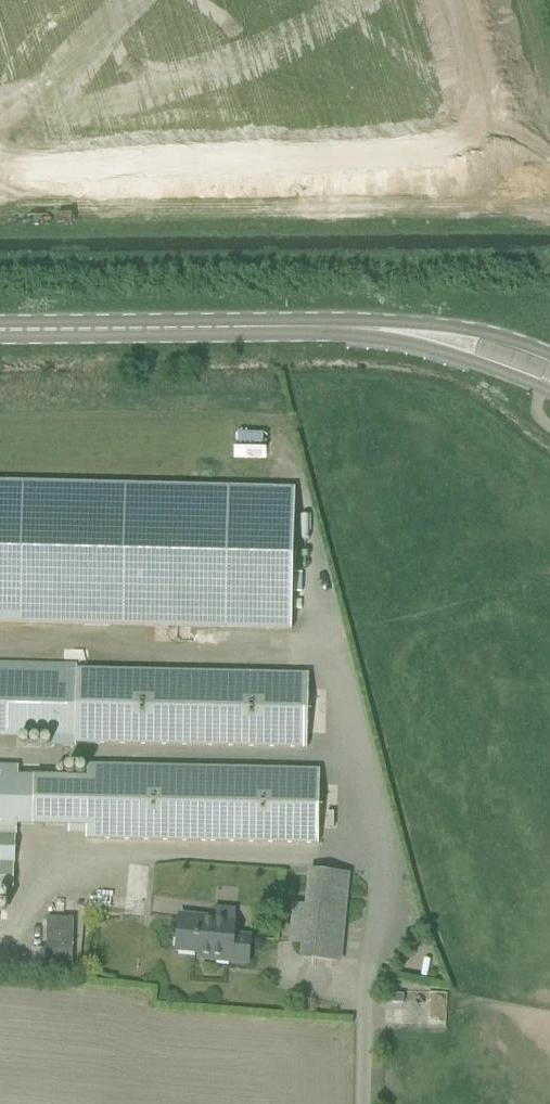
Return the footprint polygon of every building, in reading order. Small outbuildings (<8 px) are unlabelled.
[(0,484),(0,624),(292,631),(295,490),(0,484)] [(51,738),(51,746),(77,747),(306,753),(308,680),(308,676),(76,670),(76,665),(0,663),(0,737),(51,738)] [(14,890),(18,766),(0,766),(0,890),(14,890)] [(86,841),(318,845),(319,771),(87,767),(87,778),(86,829),(86,841)] [(87,778),(32,776),(31,827),(86,829),(87,778)] [(300,959),(341,963),(350,874),(308,870),(304,906),(293,905),(289,945),(301,946),(300,959)] [(199,960),(248,964),(250,938),(233,937),(234,922),(233,922),(234,912),(215,910),(215,920),(180,917),(177,952),(200,954),(199,960)] [(47,919),(45,972),(71,973),(73,920),(47,919)]
